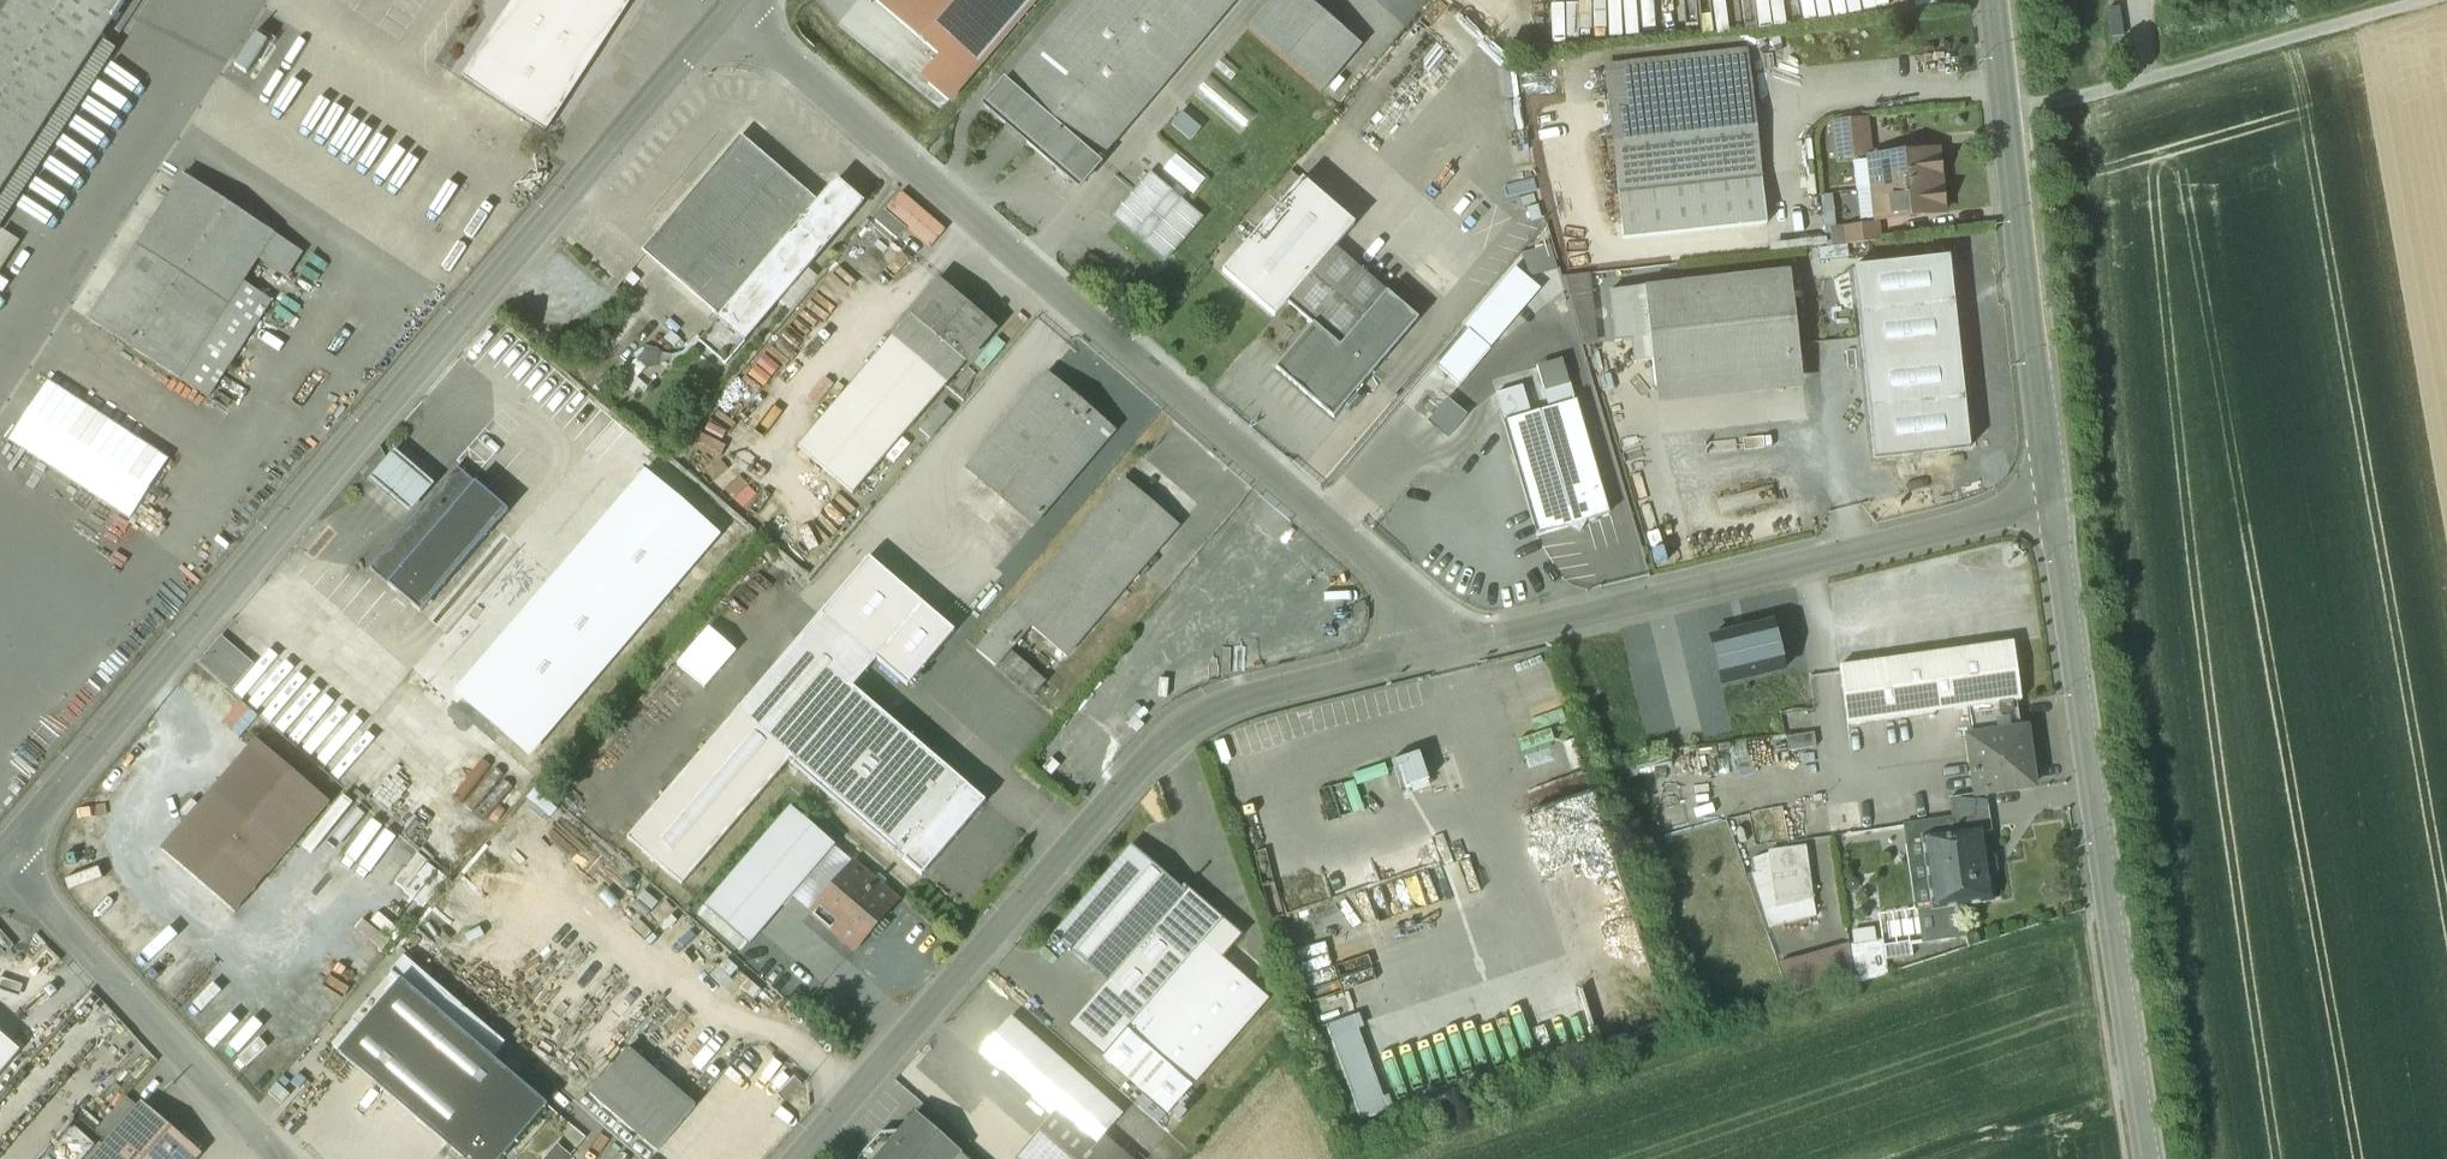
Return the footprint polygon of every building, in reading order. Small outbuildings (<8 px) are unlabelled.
[(112,20),(125,0),(0,0),(0,191),(112,20)] [(462,78),(545,132),(631,0),(512,0),(462,78)] [(878,2),(947,62),(929,83),(949,100),(1035,0),(879,0),(878,2)] [(1005,84),(1097,163),(1237,0),(1077,0),(1005,84)] [(1307,0),(1272,0),(1247,29),(1321,92),(1361,46),(1307,0)] [(1747,52),(1675,60),(1678,88),(1608,96),(1618,191),(1761,176),(1747,52)] [(1216,68),(1232,82),(1239,73),(1223,59),(1216,68)] [(1605,67),(1608,96),(1678,88),(1675,60),(1605,67)] [(1210,77),(1195,95),(1240,133),(1255,115),(1210,77)] [(1097,163),(1005,84),(1002,82),(981,107),(1079,190),(1100,165),(1097,163)] [(1180,115),(1171,125),(1188,139),(1197,130),(1180,115)] [(1866,120),(1832,124),(1836,157),(1869,153),(1866,120)] [(814,207),(741,144),(701,190),(700,190),(645,255),(719,318),(698,342),(724,364),(862,204),(836,182),(814,207)] [(1937,151),(1870,158),(1873,189),(1940,182),(1937,151)] [(1290,172),(1246,222),(1257,232),(1301,181),(1290,172)] [(1112,217),(1166,263),(1203,220),(1149,174),(1112,217)] [(274,235),(183,176),(89,320),(179,380),(274,235)] [(1618,191),(1617,191),(1623,239),(1766,224),(1761,176),(1618,191)] [(1257,232),(1222,272),(1274,318),(1287,303),(1334,249),(1354,225),(1302,180),(1301,181),(1257,232)] [(1940,182),(1873,189),(1877,220),(1943,213),(1940,182)] [(1877,226),(1829,229),(1830,245),(1869,242),(1879,241),(1877,226)] [(1386,293),(1334,249),(1287,303),(1313,326),(1339,348),(1386,293)] [(1967,449),(1947,262),(1851,273),(1871,459),(1967,449)] [(1790,272),(1644,288),(1649,338),(1655,385),(1801,369),(1790,272)] [(938,283),(909,317),(964,363),(992,330),(938,283)] [(1417,300),(1398,283),(1388,295),(1407,312),(1417,300)] [(1644,288),(1609,292),(1615,342),(1649,338),(1644,288)] [(1386,293),(1339,348),(1370,375),(1417,320),(1407,312),(1388,295),(1386,293)] [(964,363),(909,317),(797,448),(852,494),(964,363)] [(1313,326),(1275,369),(1302,392),(1339,348),(1313,326)] [(1339,348),(1302,392),(1332,418),(1342,407),(1345,409),(1351,409),(1359,400),(1359,395),(1355,392),(1370,375),(1339,348)] [(1046,376),(967,469),(1032,526),(1112,432),(1046,376)] [(1574,402),(1505,423),(1539,535),(1606,514),(1574,402)] [(456,468),(369,570),(420,613),(507,512),(456,468)] [(1123,480),(1010,611),(1029,627),(1066,658),(1178,527),(1123,480)] [(458,697),(526,755),(708,539),(639,481),(458,697)] [(953,632),(868,559),(821,613),(907,686),(953,632)] [(1029,627),(1010,611),(976,651),(994,667),(1008,652),(1029,627)] [(821,613),(735,716),(790,765),(855,691),(852,688),(875,660),(821,613)] [(1770,624),(1711,639),(1723,685),(1782,671),(1770,624)] [(253,665),(220,637),(199,662),(232,690),(253,665)] [(2012,643),(1839,668),(1839,667),(1839,668),(1847,726),(1967,709),(2017,702),(2021,701),(2012,643)] [(1047,686),(1008,652),(994,667),(1033,701),(1047,686)] [(966,788),(855,691),(790,765),(902,860),(966,788)] [(2017,702),(1967,709),(1971,738),(2021,731),(2017,702)] [(790,765),(735,716),(625,842),(680,890),(790,765)] [(1971,738),(1968,738),(1976,795),(1986,794),(2033,787),(2025,730),(2021,731),(1971,738)] [(255,740),(160,850),(234,913),(329,803),(255,740)] [(966,788),(902,860),(925,880),(988,808),(966,788)] [(1976,795),(1949,799),(1955,835),(1981,831),(1981,833),(1991,832),(1986,794),(1976,795)] [(790,808),(705,907),(749,944),(834,846),(790,808)] [(1955,835),(1924,839),(1927,863),(1932,867),(1934,879),(1930,885),(1934,908),(1991,900),(1987,874),(1991,874),(1994,870),(1992,858),(1989,856),(1984,856),(1981,833),(1981,831),(1955,835)] [(1185,893),(1131,846),(1052,936),(1106,984),(1185,893)] [(1753,875),(1769,926),(1772,928),(1815,915),(1804,849),(1773,852),(1772,854),(1754,861),(1757,873),(1753,875)] [(853,863),(809,914),(853,951),(897,901),(853,863)] [(1106,984),(1070,1026),(1104,1055),(1126,1030),(1202,943),(1220,957),(1239,935),(1188,891),(1185,893),(1106,984)] [(1855,982),(1857,983),(1884,973),(1881,942),(1874,942),(1871,931),(1851,933),(1855,982)] [(1202,943),(1126,1030),(1191,1087),(1268,1000),(1202,943)] [(400,980),(338,1053),(461,1158),(501,1158),(547,1106),(400,980)] [(1353,1017),(1326,1027),(1360,1120),(1387,1111),(1353,1017)] [(1122,1115),(1010,1018),(978,1054),(1051,1117),(1064,1103),(1103,1137),(1122,1115)] [(1191,1087),(1126,1030),(1104,1055),(1103,1057),(1168,1114),(1191,1087)] [(19,1051),(0,1035),(0,1073),(19,1051)] [(694,1107),(627,1050),(589,1095),(656,1152),(694,1107)] [(289,1095),(276,1084),(268,1094),(281,1105),(289,1095)] [(125,1097),(96,1131),(110,1142),(126,1124),(139,1109),(125,1097)] [(1015,1158),(1128,1158),(1103,1137),(1064,1103),(1051,1117),(1015,1158)] [(142,1106),(139,1109),(126,1124),(166,1158),(193,1158),(197,1154),(142,1106)] [(968,1143),(930,1110),(921,1121),(959,1154),(968,1143)] [(887,1158),(954,1158),(959,1154),(921,1121),(887,1158)] [(95,1158),(166,1158),(126,1124),(110,1142),(95,1158)]
